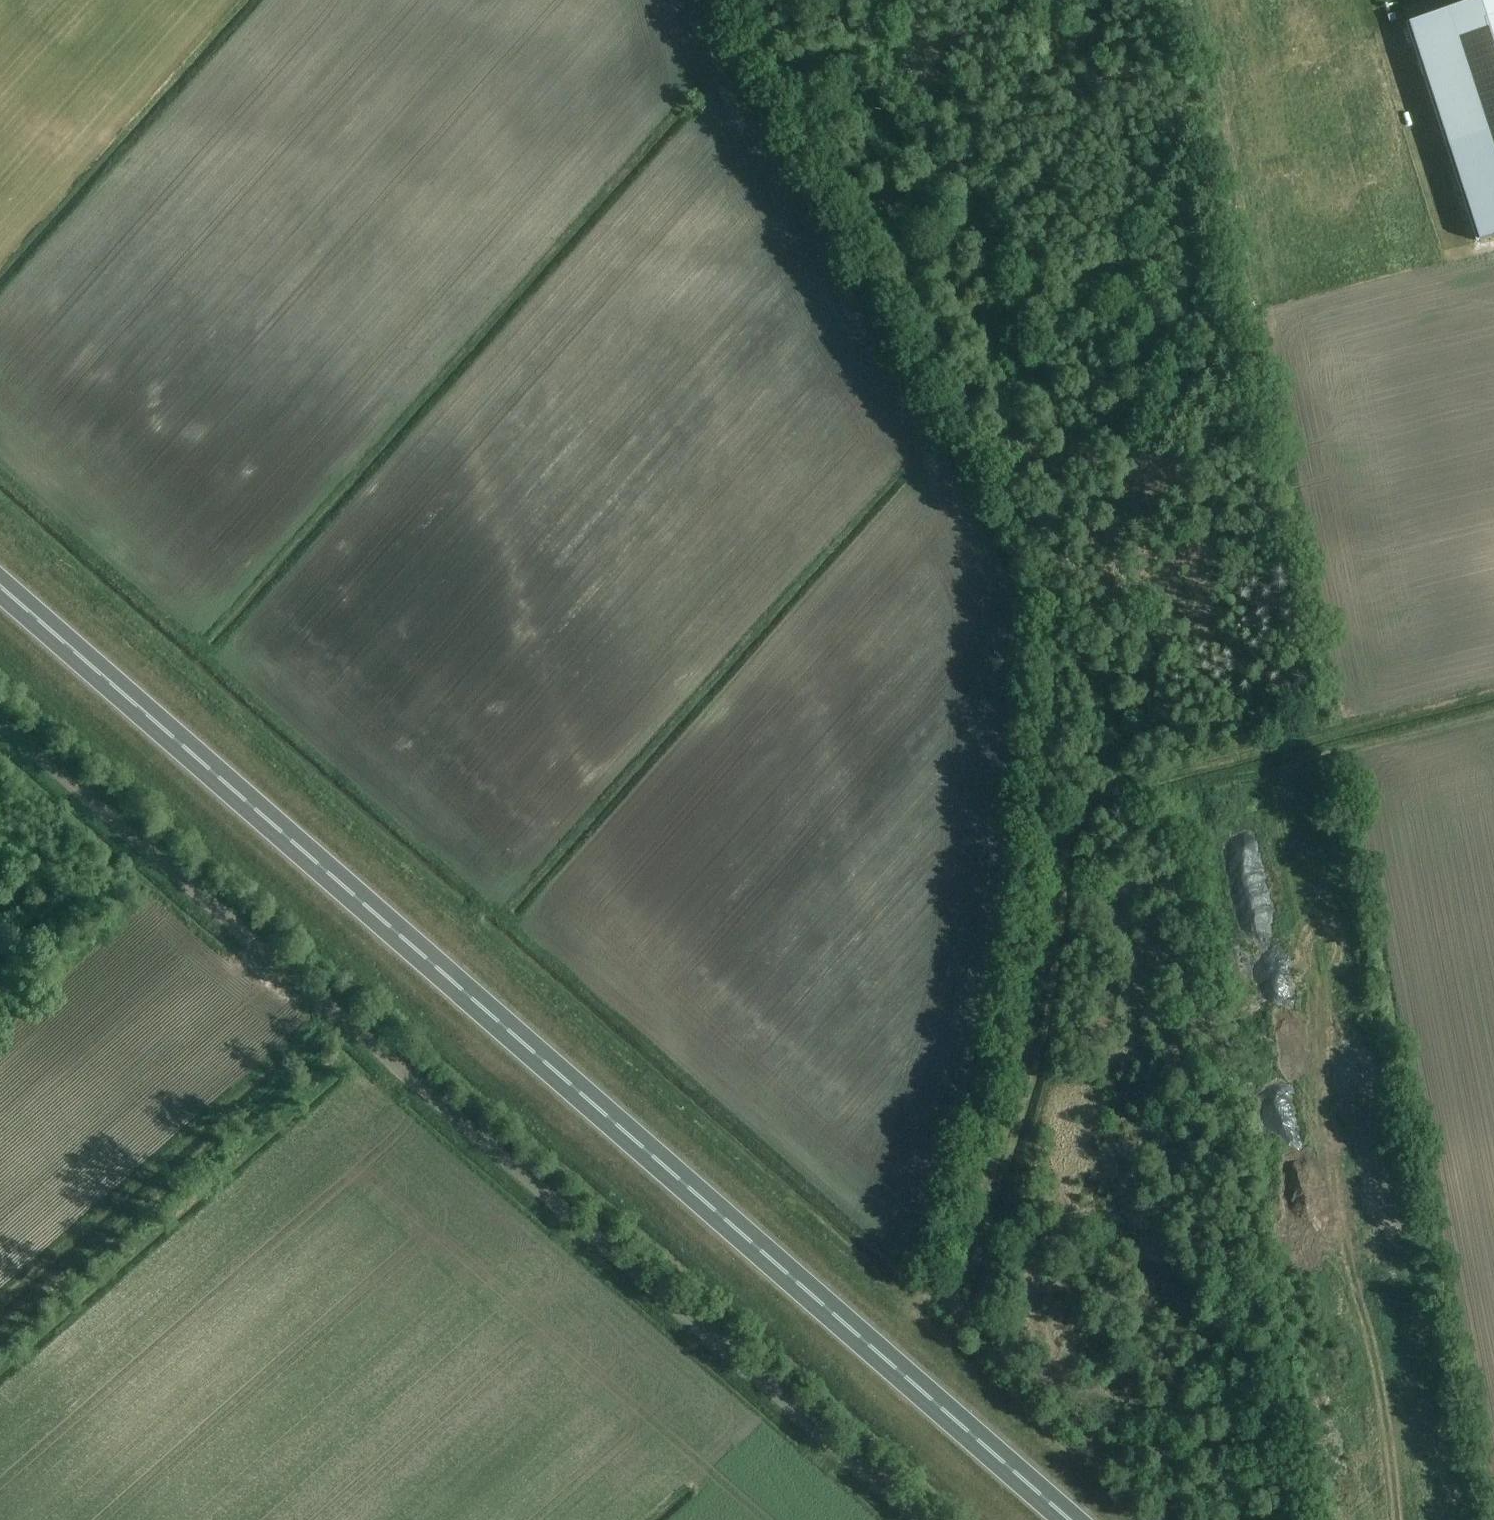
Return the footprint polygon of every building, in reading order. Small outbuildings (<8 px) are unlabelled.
[(1493,250),(1493,0),(1481,0),(1410,23),(1489,252),(1493,250)]
